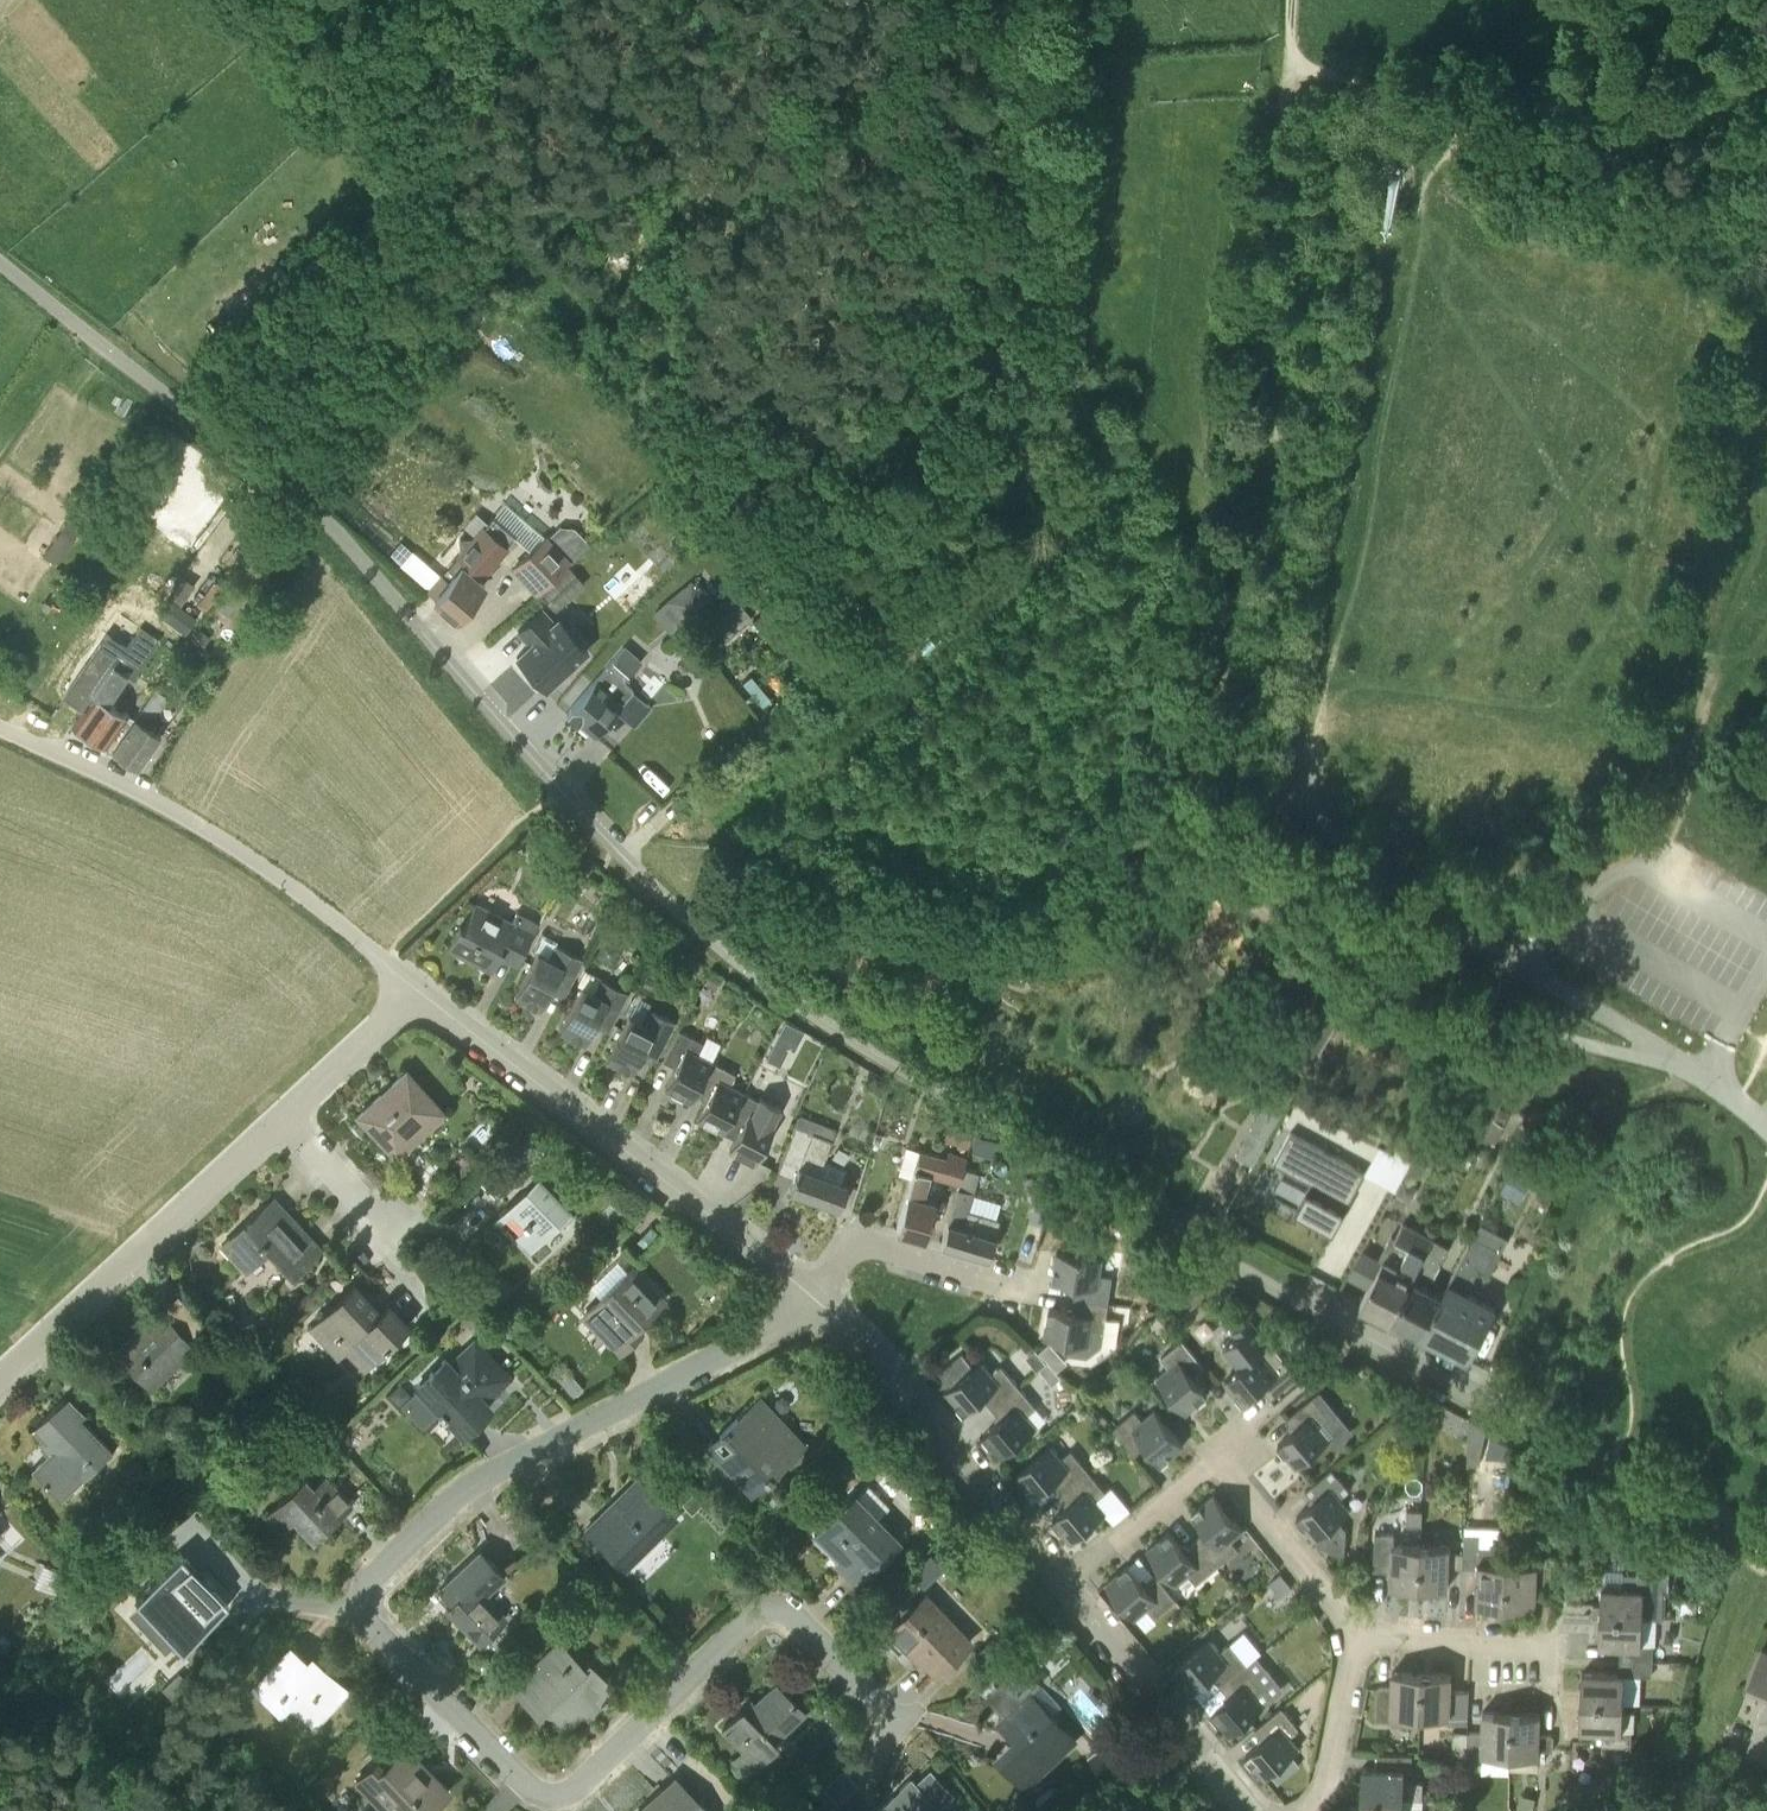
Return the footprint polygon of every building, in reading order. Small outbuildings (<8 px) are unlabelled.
[(48,554),(61,562),(85,525),(73,517),(48,554)] [(478,586),(481,582),(492,582),(492,565),(498,565),(518,545),(496,524),(479,541),(465,541),(465,556),(451,570),(457,576),(451,582),(445,577),(430,591),(436,597),(435,598),(456,618),(458,616),(462,620),(472,610),(468,607),(483,591),(478,586)] [(111,543),(98,534),(93,542),(105,551),(111,543)] [(536,596),(573,563),(547,535),(511,568),(536,596)] [(252,560),(245,568),(253,575),(260,566),(252,560)] [(541,594),(555,610),(585,583),(570,566),(555,579),(541,594)] [(191,601),(198,579),(182,574),(175,596),(191,601)] [(694,577),(674,594),(691,614),(711,597),(694,577)] [(214,578),(198,600),(208,607),(224,585),(214,578)] [(233,587),(217,607),(227,614),(243,595),(233,587)] [(715,649),(753,617),(736,596),(697,627),(715,649)] [(197,617),(186,609),(174,626),(185,633),(197,617)] [(531,644),(517,657),(546,688),(588,650),(559,618),(554,622),(542,609),(518,630),(531,644)] [(197,630),(187,643),(196,651),(207,638),(197,630)] [(683,634),(676,641),(693,659),(700,653),(683,634)] [(616,710),(633,691),(623,683),(642,660),(627,646),(567,714),(593,736),(616,710)] [(814,674),(824,666),(815,654),(804,662),(814,674)] [(115,667),(112,664),(74,723),(72,726),(107,747),(126,716),(107,705),(126,673),(115,667)] [(771,703),(751,675),(740,683),(761,710),(771,703)] [(139,767),(161,734),(149,725),(169,696),(156,687),(113,749),(139,767)] [(581,855),(568,868),(577,878),(590,864),(581,855)] [(511,923),(475,904),(463,928),(459,926),(447,949),(491,973),(503,950),(520,959),(538,924),(516,913),(511,923)] [(562,998),(582,960),(556,946),(549,960),(537,954),(515,995),(540,1009),(549,991),(562,998)] [(607,1031),(627,994),(601,980),(602,978),(585,969),(578,984),(594,992),(593,994),(581,987),(559,1029),(584,1042),(594,1024),(607,1031)] [(711,974),(705,984),(716,991),(722,980),(711,974)] [(1312,1063),(1341,1015),(1309,995),(1279,1043),(1312,1063)] [(654,1060),(674,1022),(648,1009),(640,1023),(628,1016),(606,1058),(631,1071),(641,1053),(654,1060)] [(804,1030),(785,1020),(766,1057),(779,1064),(789,1046),(794,1049),(804,1030)] [(689,1101),(694,1092),(710,1061),(697,1055),(696,1054),(702,1043),(677,1029),(661,1060),(675,1067),(664,1088),(689,1101)] [(1471,1056),(1485,1061),(1491,1043),(1478,1038),(1471,1056)] [(727,1123),(743,1092),(728,1085),(734,1074),(710,1061),(694,1092),(707,1098),(696,1119),(721,1132),(726,1123),(727,1123)] [(401,1161),(416,1147),(411,1141),(442,1112),(405,1072),(358,1115),(401,1161)] [(1254,1164),(1282,1115),(1300,1084),(1282,1073),(1235,1153),(1240,1157),(1254,1164)] [(743,1092),(727,1123),(739,1129),(728,1150),(754,1163),(774,1123),(772,1122),(779,1107),(759,1097),(758,1100),(743,1092)] [(1497,1141),(1511,1112),(1501,1107),(1486,1136),(1497,1141)] [(1561,1108),(1524,1117),(1528,1134),(1565,1125),(1561,1108)] [(838,1206),(847,1183),(841,1181),(847,1168),(824,1160),(832,1140),(837,1127),(814,1118),(809,1131),(794,1125),(777,1170),(792,1177),(788,1187),(838,1206)] [(972,1128),(954,1123),(949,1141),(966,1147),(972,1128)] [(880,1143),(883,1135),(876,1133),(873,1141),(880,1143)] [(1334,1233),(1365,1174),(1290,1133),(1274,1164),(1311,1184),(1296,1212),(1334,1233)] [(528,1134),(513,1148),(528,1163),(542,1149),(528,1134)] [(929,1175),(946,1180),(958,1184),(963,1168),(966,1156),(948,1151),(946,1156),(919,1149),(895,1229),(924,1238),(936,1199),(923,1195),(929,1175)] [(1416,1152),(1408,1167),(1422,1175),(1430,1160),(1416,1152)] [(976,1172),(964,1168),(963,1168),(958,1184),(957,1188),(949,1215),(940,1243),(988,1258),(999,1220),(968,1211),(974,1193),(970,1192),(976,1172)] [(1533,1178),(1514,1168),(1502,1189),(1521,1200),(1533,1178)] [(1047,1171),(1046,1174),(1042,1185),(1034,1205),(1049,1210),(1062,1180),(1047,1171)] [(528,1252),(570,1212),(537,1177),(495,1217),(528,1252)] [(1407,1199),(1413,1197),(1418,1187),(1405,1180),(1397,1194),(1407,1199)] [(292,1276),(321,1250),(273,1198),(221,1245),(247,1273),(269,1252),(292,1276)] [(1391,1317),(1433,1238),(1408,1222),(1404,1221),(1362,1301),(1391,1317)] [(1443,1293),(1422,1333),(1468,1358),(1496,1306),(1467,1290),(1479,1269),(1488,1274),(1501,1249),(1475,1235),(1470,1246),(1468,1245),(1443,1293)] [(1422,1333),(1443,1293),(1428,1286),(1449,1246),(1433,1238),(1391,1317),(1422,1333)] [(1075,1297),(1110,1303),(1114,1275),(1101,1274),(1103,1258),(1058,1251),(1054,1279),(1078,1283),(1075,1297)] [(629,1273),(618,1261),(592,1285),(603,1297),(584,1315),(619,1353),(641,1332),(635,1326),(662,1301),(633,1270),(629,1273)] [(1167,1265),(1158,1279),(1166,1286),(1176,1272),(1167,1265)] [(1185,1320),(1206,1293),(1190,1280),(1169,1307),(1185,1320)] [(379,1313),(354,1285),(309,1326),(336,1356),(345,1348),(364,1369),(409,1329),(387,1305),(379,1313)] [(177,1295),(161,1310),(115,1351),(151,1390),(197,1349),(188,1339),(197,1331),(204,1325),(177,1295)] [(1106,1330),(1110,1303),(1075,1297),(1073,1312),(1050,1308),(1046,1337),(1061,1339),(1061,1347),(1067,1353),(1088,1356),(1103,1345),(1106,1330)] [(1226,1380),(1245,1402),(1263,1387),(1272,1398),(1299,1376),(1281,1355),(1280,1355),(1249,1318),(1232,1332),(1238,1338),(1224,1349),(1240,1369),(1226,1380)] [(254,1321),(240,1326),(245,1341),(260,1336),(254,1321)] [(1187,1411),(1209,1393),(1194,1375),(1206,1366),(1184,1339),(1162,1357),(1170,1366),(1158,1376),(1187,1411)] [(508,1377),(472,1340),(451,1360),(446,1355),(415,1384),(461,1433),(489,1406),(484,1400),(508,1377)] [(1326,1341),(1320,1347),(1328,1356),(1335,1351),(1326,1341)] [(1047,1361),(1036,1348),(1027,1356),(1038,1369),(1047,1361)] [(1055,1348),(1047,1354),(1056,1365),(1063,1360),(1055,1348)] [(940,1373),(951,1386),(948,1389),(966,1411),(984,1396),(994,1407),(1020,1385),(1003,1364),(993,1372),(983,1360),(974,1367),(963,1354),(940,1373)] [(1059,1373),(1049,1362),(1041,1369),(1050,1380),(1059,1373)] [(574,1378),(564,1387),(574,1397),(584,1388),(574,1378)] [(1020,1385),(994,1407),(1003,1418),(985,1434),(1003,1456),(1038,1427),(1028,1415),(1038,1407),(1020,1385)] [(1399,1386),(1383,1389),(1387,1406),(1402,1403),(1399,1386)] [(1297,1466),(1332,1436),(1322,1424),(1332,1416),(1314,1395),(1288,1417),(1297,1428),(1279,1443),(1297,1466)] [(308,1412),(318,1412),(322,1404),(318,1396),(308,1396),(303,1404),(308,1412)] [(751,1494),(804,1446),(759,1397),(706,1446),(751,1494)] [(60,1500),(112,1451),(64,1400),(33,1430),(43,1441),(38,1446),(46,1455),(31,1469),(60,1500)] [(1185,1444),(1156,1409),(1145,1418),(1136,1409),(1114,1427),(1136,1453),(1148,1444),(1163,1462),(1185,1444)] [(1419,1429),(1402,1429),(1403,1445),(1419,1445),(1419,1429)] [(1488,1453),(1506,1458),(1510,1443),(1492,1438),(1488,1453)] [(1063,1492),(1090,1470),(1072,1449),(1062,1457),(1052,1445),(1017,1473),(1036,1496),(1054,1481),(1063,1492)] [(1346,1552),(1348,1528),(1340,1518),(1351,1509),(1341,1497),(1351,1489),(1333,1467),(1307,1489),(1316,1501),(1298,1516),(1316,1538),(1319,1542),(1322,1544),(1325,1546),(1327,1548),(1330,1549),(1335,1551),(1339,1552),(1342,1552),(1346,1552)] [(1090,1470),(1063,1492),(1072,1503),(1054,1518),(1072,1540),(1107,1511),(1097,1499),(1107,1491),(1090,1470)] [(353,1503),(325,1473),(313,1485),(305,1477),(265,1514),(281,1532),(293,1520),(313,1540),(353,1503)] [(627,1570),(678,1520),(637,1479),(586,1530),(627,1570)] [(854,1583),(900,1537),(879,1516),(889,1506),(867,1483),(814,1535),(839,1560),(834,1564),(854,1583)] [(703,1503),(694,1493),(683,1503),(692,1512),(703,1503)] [(1197,1539),(1219,1566),(1240,1548),(1232,1538),(1244,1528),(1215,1493),(1193,1512),(1208,1530),(1197,1539)] [(776,1494),(769,1501),(775,1508),(782,1501),(776,1494)] [(1613,1507),(1602,1503),(1597,1517),(1608,1521),(1613,1507)] [(1407,1525),(1421,1525),(1422,1525),(1422,1511),(1408,1511),(1407,1525)] [(916,1512),(916,1531),(931,1531),(931,1512),(916,1512)] [(1219,1566),(1197,1539),(1186,1548),(1171,1530),(1149,1548),(1178,1583),(1190,1573),(1198,1583),(1219,1566)] [(1419,1587),(1420,1545),(1393,1545),(1393,1533),(1376,1532),(1375,1569),(1392,1570),(1392,1586),(1419,1587)] [(1504,1605),(1505,1562),(1506,1546),(1480,1545),(1480,1534),(1464,1533),(1464,1552),(1463,1552),(1462,1568),(1478,1569),(1477,1604),(1504,1605)] [(1462,1568),(1463,1552),(1450,1552),(1451,1546),(1420,1545),(1419,1587),(1448,1588),(1449,1568),(1462,1568)] [(479,1644),(507,1618),(486,1596),(505,1577),(479,1550),(439,1589),(451,1602),(445,1608),(479,1644)] [(228,1605),(181,1554),(135,1597),(183,1647),(228,1605)] [(936,1554),(919,1572),(932,1585),(949,1567),(936,1554)] [(1505,1562),(1504,1605),(1536,1606),(1536,1591),(1550,1591),(1552,1557),(1536,1556),(1536,1563),(1505,1562)] [(1145,1582),(1129,1564),(1107,1582),(1136,1617),(1148,1607),(1157,1617),(1178,1599),(1156,1573),(1145,1582)] [(1595,1615),(1601,1616),(1643,1617),(1663,1618),(1664,1593),(1669,1593),(1670,1572),(1664,1572),(1665,1567),(1643,1566),(1643,1571),(1637,1571),(1637,1572),(1638,1572),(1638,1575),(1623,1575),(1623,1588),(1602,1587),(1601,1604),(1595,1604),(1595,1615)] [(1280,1571),(1268,1580),(1281,1596),(1293,1587),(1280,1571)] [(937,1673),(971,1641),(926,1594),(888,1630),(907,1648),(910,1645),(937,1673)] [(1642,1644),(1643,1619),(1643,1617),(1601,1616),(1599,1644),(1620,1645),(1620,1659),(1635,1660),(1654,1661),(1655,1644),(1642,1644)] [(81,1623),(71,1632),(82,1645),(92,1637),(81,1623)] [(1222,1685),(1249,1663),(1231,1642),(1221,1650),(1212,1638),(1176,1667),(1194,1689),(1213,1674),(1222,1685)] [(584,1664),(560,1641),(513,1688),(538,1713),(546,1706),(565,1726),(582,1710),(587,1714),(614,1688),(587,1661),(584,1664)] [(1763,1644),(1745,1685),(1766,1694),(1766,1645),(1763,1644)] [(315,1669),(290,1646),(252,1689),(281,1715),(290,1705),(312,1726),(347,1689),(320,1664),(315,1669)] [(1582,1700),(1625,1702),(1626,1674),(1654,1675),(1654,1661),(1635,1660),(1620,1659),(1619,1674),(1583,1672),(1582,1700)] [(1249,1663),(1222,1685),(1231,1696),(1213,1712),(1231,1734),(1266,1705),(1256,1693),(1266,1684),(1249,1663)] [(1419,1715),(1420,1673),(1393,1672),(1393,1688),(1378,1687),(1377,1720),(1392,1721),(1391,1714),(1419,1715)] [(1420,1673),(1419,1715),(1450,1716),(1450,1722),(1469,1723),(1470,1688),(1451,1688),(1451,1674),(1420,1673)] [(804,1712),(776,1683),(754,1705),(750,1701),(723,1728),(743,1748),(732,1760),(748,1776),(779,1745),(774,1741),(804,1712)] [(1028,1788),(1077,1741),(1029,1691),(998,1721),(1020,1743),(1001,1761),(1028,1788)] [(1624,1730),(1625,1702),(1582,1700),(1580,1729),(1603,1730),(1602,1744),(1631,1745),(1633,1745),(1634,1731),(1624,1730)] [(1265,1776),(1300,1747),(1290,1735),(1300,1727),(1283,1705),(1256,1727),(1266,1739),(1247,1754),(1265,1776)] [(1510,1755),(1510,1712),(1483,1712),(1482,1732),(1468,1731),(1467,1760),(1481,1760),(1481,1754),(1510,1755)] [(1510,1712),(1510,1755),(1524,1755),(1540,1755),(1540,1749),(1553,1750),(1554,1735),(1539,1735),(1540,1713),(1510,1712)] [(1453,1731),(1453,1760),(1467,1760),(1468,1731),(1453,1731)] [(1118,1734),(1089,1754),(1104,1776),(1133,1756),(1118,1734)] [(445,1794),(428,1775),(430,1773),(405,1746),(359,1788),(381,1810),(396,1810),(426,1810),(445,1794)] [(1404,1798),(1423,1798),(1424,1780),(1404,1780),(1405,1769),(1412,1769),(1413,1754),(1378,1753),(1378,1769),(1363,1768),(1361,1796),(1404,1798)] [(1290,1774),(1281,1763),(1270,1772),(1279,1783),(1290,1774)] [(673,1776),(639,1810),(707,1810),(673,1776)] [(912,1779),(878,1810),(942,1810),(912,1779)] [(1519,1790),(1512,1809),(1518,1810),(1533,1810),(1538,1797),(1519,1790)] [(1724,1790),(1720,1800),(1738,1807),(1742,1797),(1724,1790)] [(1423,1798),(1404,1798),(1361,1796),(1361,1810),(1423,1810),(1423,1798)]
